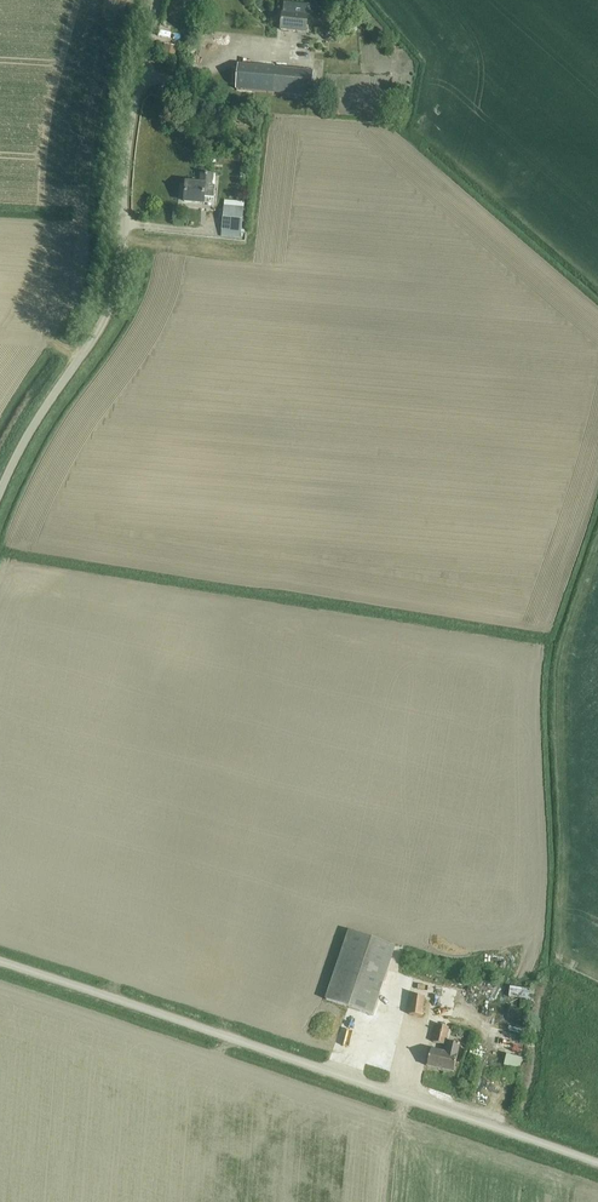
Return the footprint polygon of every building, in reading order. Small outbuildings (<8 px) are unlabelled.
[(292,3),(291,12),(282,11),(280,28),(306,31),(309,5),(292,3)] [(162,57),(175,61),(179,48),(166,44),(162,57)] [(309,98),(312,71),(238,62),(235,89),(309,98)] [(211,186),(212,174),(201,173),(200,185),(185,184),(184,202),(203,203),(204,197),(213,198),(214,186),(211,186)] [(224,206),(222,231),(241,232),(243,208),(224,206)] [(371,1016),(393,947),(347,932),(325,1001),(371,1016)] [(510,987),(505,1016),(530,1020),(535,990),(510,987)] [(420,1016),(423,996),(411,995),(409,1015),(420,1016)] [(445,1044),(449,1028),(436,1025),(432,1041),(445,1044)] [(431,1049),(426,1066),(452,1073),(457,1056),(460,1044),(449,1041),(445,1053),(431,1049)] [(506,1054),(503,1065),(519,1069),(521,1061),(521,1062),(522,1058),(506,1054)]
